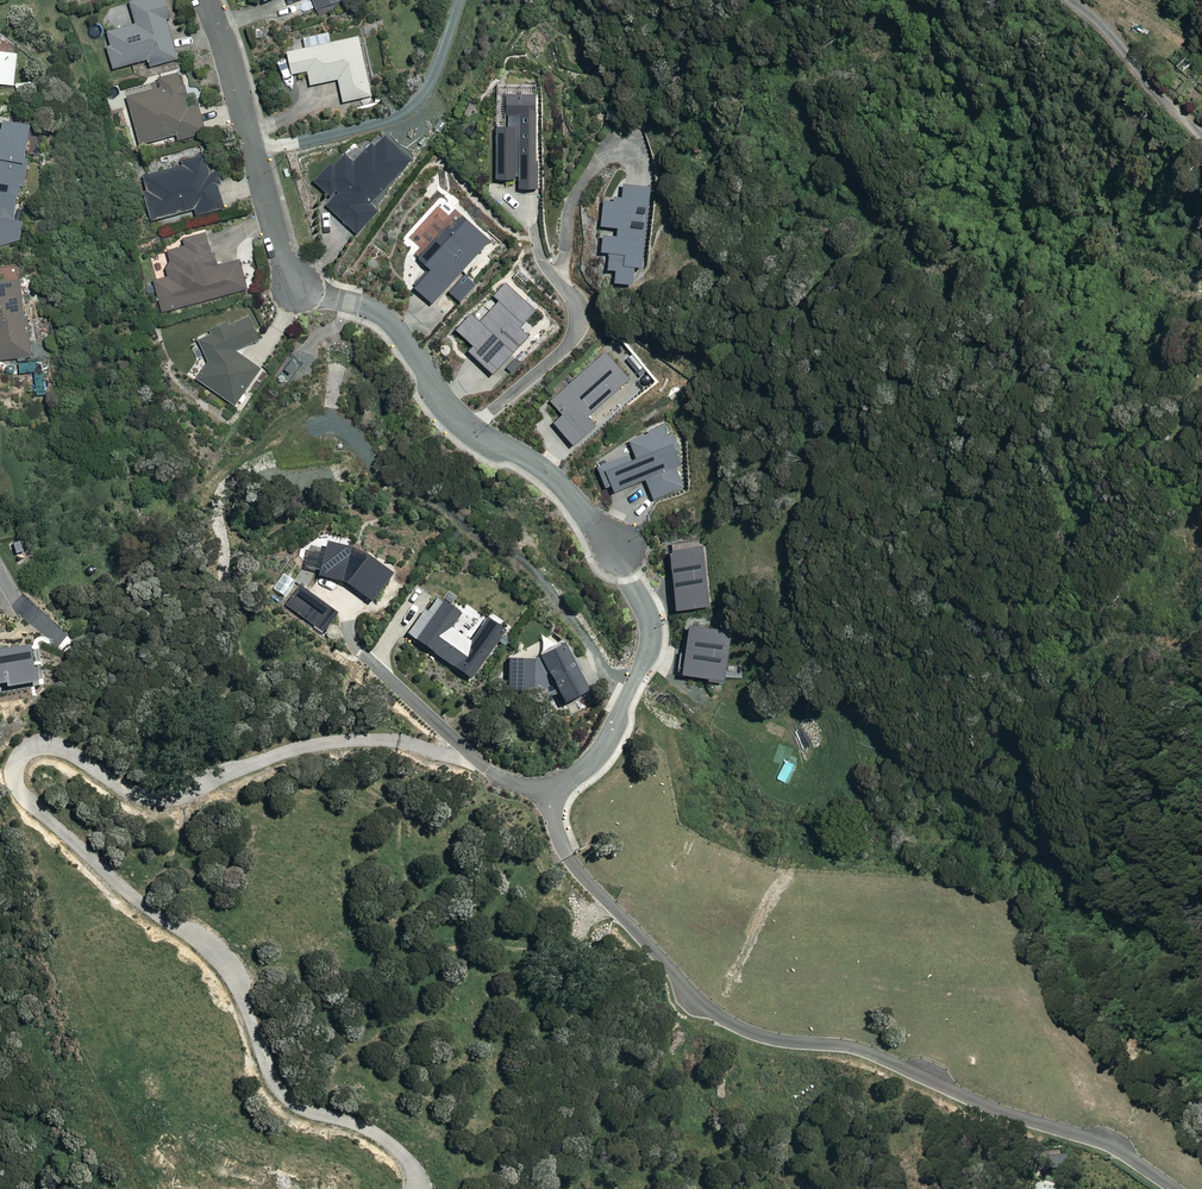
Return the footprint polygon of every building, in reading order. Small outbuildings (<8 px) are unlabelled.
[(167,0),(139,0),(131,2),(136,23),(108,31),(112,45),(108,46),(114,68),(148,59),(150,65),(178,57),(168,18),(172,17),(167,0)] [(316,9),(341,0),(313,0),(316,9)] [(331,43),(329,32),(304,37),(307,48),(289,52),(293,74),(309,70),(311,85),(339,79),(343,101),(372,95),(360,37),(331,43)] [(0,50),(0,84),(15,85),(19,52),(0,50)] [(188,100),(180,73),(160,78),(163,88),(128,97),(141,145),(178,135),(179,140),(206,132),(197,98),(188,100)] [(1201,96),(1185,83),(1178,91),(1194,105),(1201,96)] [(518,173),(518,186),(538,186),(538,159),(536,159),(536,91),(506,90),(506,112),(508,112),(508,122),(496,122),(496,176),(516,177),(516,173),(518,173)] [(5,119),(3,130),(0,130),(0,251),(19,253),(24,223),(17,207),(20,184),(23,185),(32,123),(5,119)] [(333,193),(335,195),(327,204),(355,232),(377,210),(370,202),(413,158),(388,134),(375,147),(372,144),(354,162),(345,153),(316,183),(330,196),(333,193)] [(210,173),(205,155),(181,161),(182,166),(144,176),(148,190),(144,191),(152,220),(196,209),(197,215),(225,207),(216,172),(210,173)] [(614,279),(632,281),(634,263),(642,264),(650,182),(623,179),(621,194),(614,193),(613,198),(604,197),(601,224),(617,225),(616,234),(602,232),(600,249),(609,250),(607,266),(616,267),(614,279)] [(413,284),(432,301),(491,238),(462,212),(451,224),(447,221),(417,254),(429,266),(413,284)] [(216,266),(207,233),(184,240),(186,246),(168,251),(172,264),(165,266),(168,276),(154,280),(163,311),(247,288),(240,260),(216,266)] [(17,357),(18,361),(26,360),(25,356),(33,356),(23,279),(0,282),(0,359),(17,357)] [(236,351),(249,344),(251,348),(260,343),(258,339),(262,337),(249,313),(230,323),(228,320),(208,331),(211,335),(199,341),(209,361),(197,378),(234,405),(260,368),(236,351)] [(553,420),(574,442),(596,422),(588,414),(630,376),(605,348),(550,397),(563,411),(553,420)] [(612,482),(614,488),(645,476),(653,498),(684,485),(676,464),(682,461),(677,448),(680,447),(673,431),(668,433),(664,421),(647,428),(648,430),(629,438),(633,449),(597,463),(606,484),(612,482)] [(346,583),(371,600),(392,571),(367,553),(348,545),(324,539),(317,575),(340,580),(346,583)] [(670,548),(676,605),(709,602),(703,542),(672,545),(672,548),(670,548)] [(283,605),(312,626),(327,605),(299,584),(283,605)] [(423,607),(405,632),(471,678),(498,641),(504,645),(510,637),(503,633),(505,630),(485,616),(469,640),(450,627),(460,613),(436,596),(426,610),(423,607)] [(681,670),(724,676),(732,625),(689,619),(681,670)] [(3,681),(4,685),(34,679),(32,665),(29,665),(25,641),(0,646),(0,681),(3,681)] [(533,690),(538,699),(558,692),(563,702),(587,688),(562,641),(533,657),(508,656),(507,689),(533,690)]
